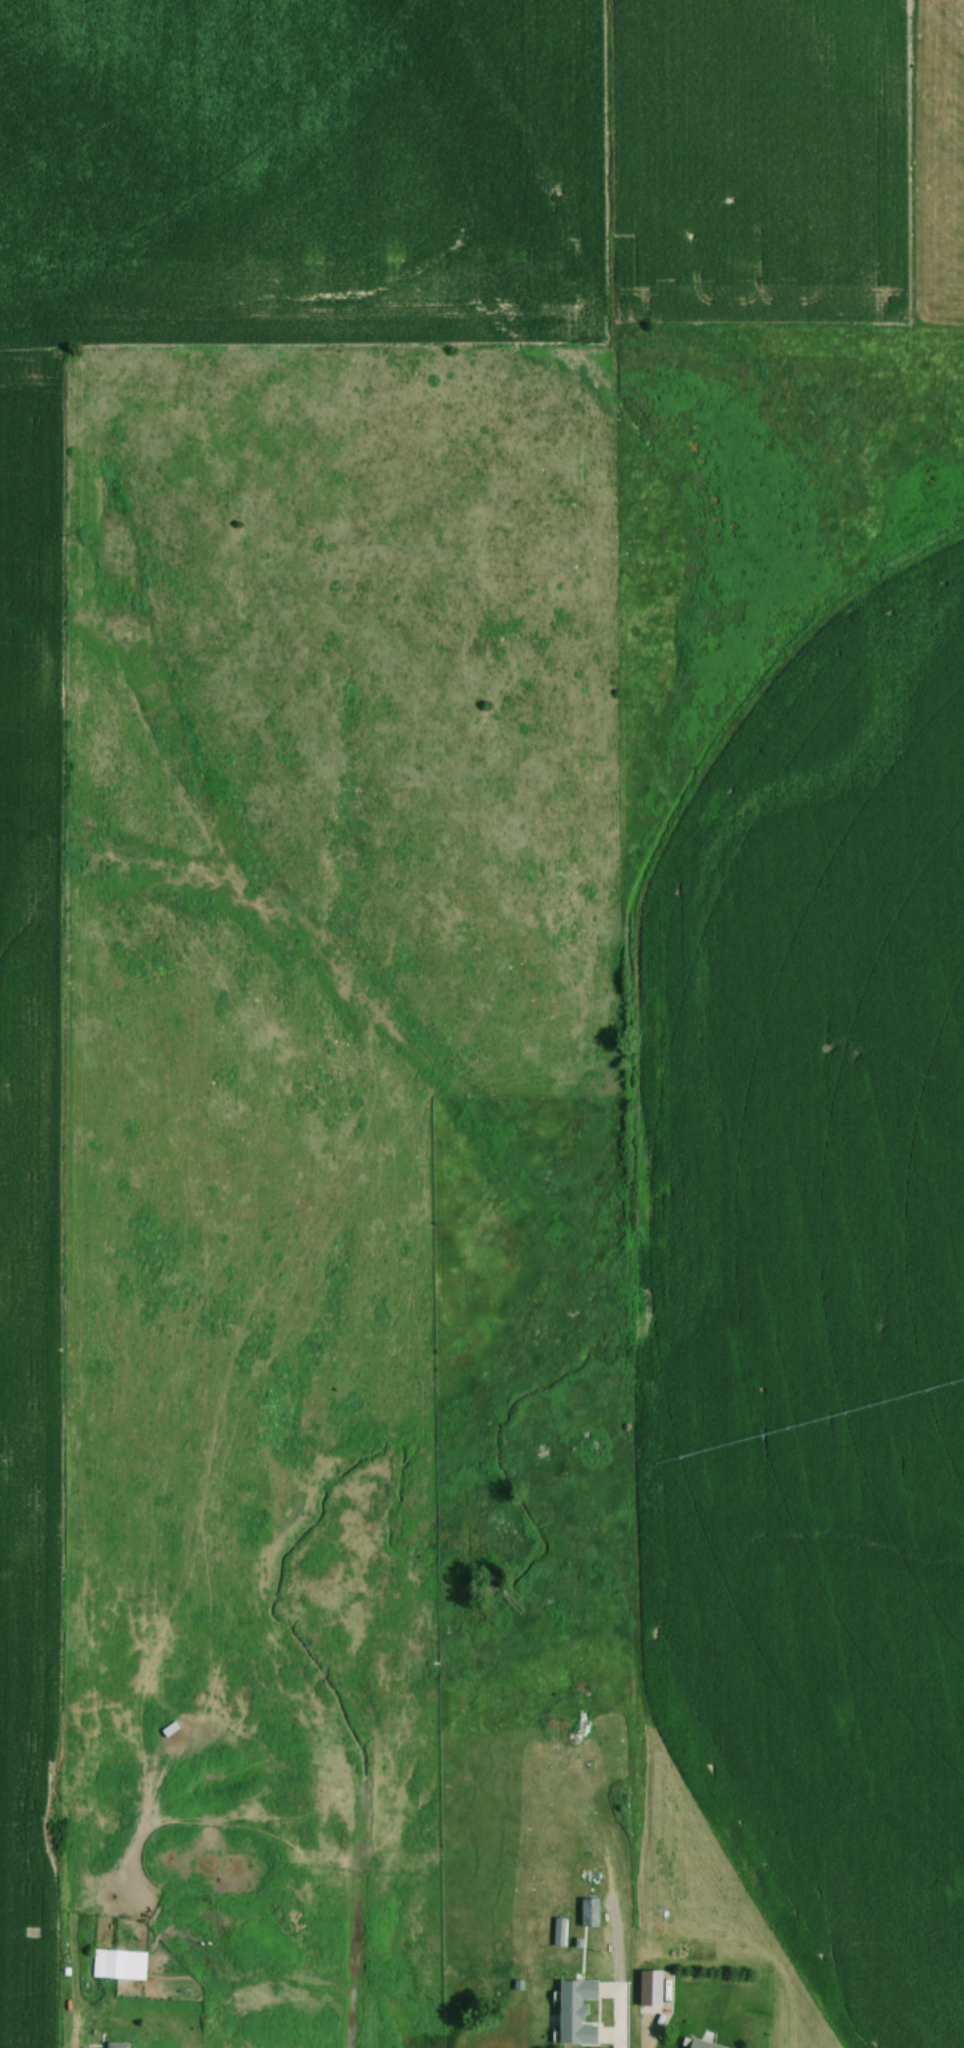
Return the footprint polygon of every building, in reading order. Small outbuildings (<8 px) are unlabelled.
[(166,1753),(179,1745),(176,1739),(163,1746),(166,1753)] [(597,1897),(580,1897),(580,1926),(597,1926),(597,1897)] [(552,1945),(565,1945),(565,1918),(552,1918),(552,1945)] [(144,1950),(92,1949),(91,1977),(144,1979),(144,1950)] [(660,2006),(660,1971),(638,1971),(638,2006),(660,2006)] [(559,1980),(558,2044),(595,2044),(595,2024),(582,2024),(582,2000),(595,2000),(596,1981),(559,1980)] [(690,2038),(687,2047),(727,2047),(690,2038)]
